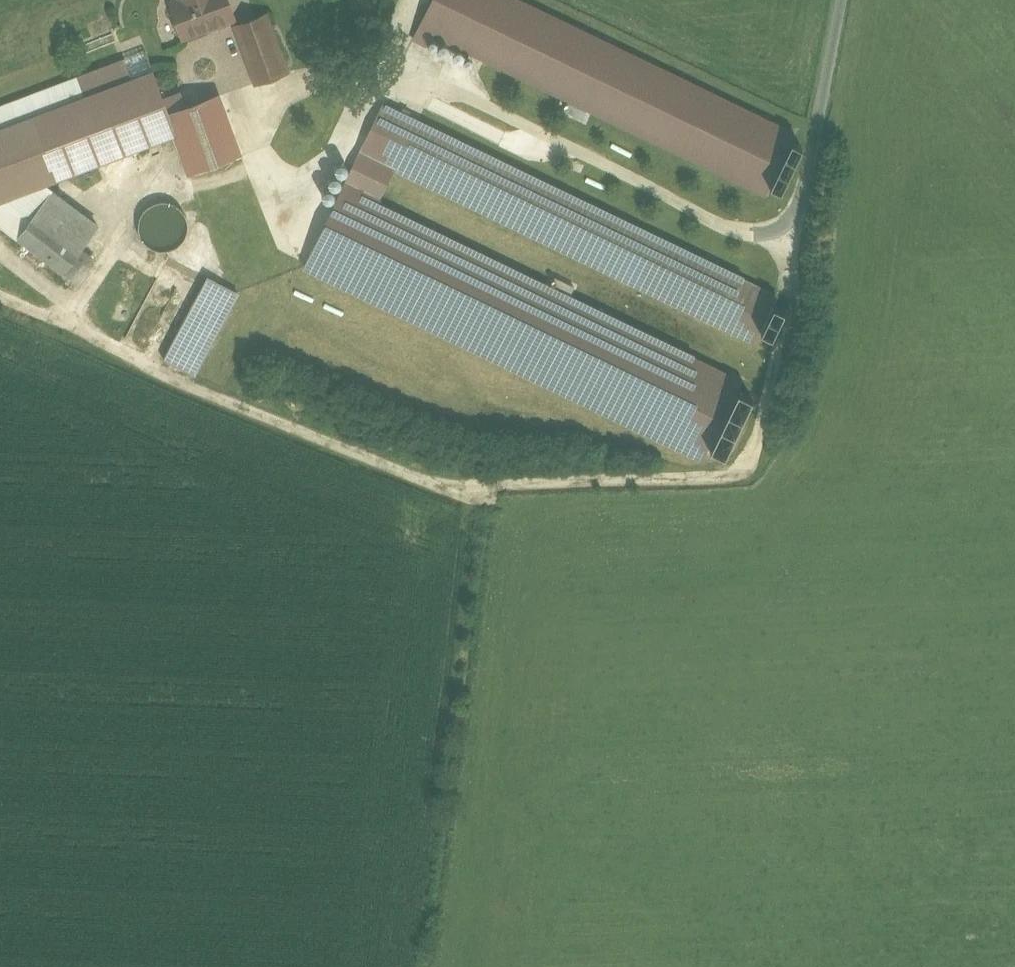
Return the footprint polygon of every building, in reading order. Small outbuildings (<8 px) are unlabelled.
[(182,37),(236,20),(229,0),(174,0),(171,1),(182,37)] [(550,0),(431,0),(426,11),(685,138),(714,80),(550,0)] [(262,3),(237,12),(258,72),(283,63),(262,3)] [(0,93),(0,189),(49,171),(175,125),(180,123),(171,99),(148,38),(0,93)] [(197,90),(171,99),(180,123),(175,125),(188,161),(219,149),(197,90)] [(734,261),(389,92),(364,141),(396,157),(410,164),(710,310),(734,261)] [(396,157),(364,141),(350,170),(382,185),(396,157)] [(0,189),(0,210),(68,261),(104,213),(49,171),(0,189)] [(187,200),(180,194),(171,191),(162,191),(153,195),(147,202),(143,212),(144,220),(149,230),(155,235),(163,238),(173,238),(182,234),(188,227),(191,218),(191,209),(187,200)] [(238,280),(210,266),(167,347),(201,365),(243,283),(238,280)]
